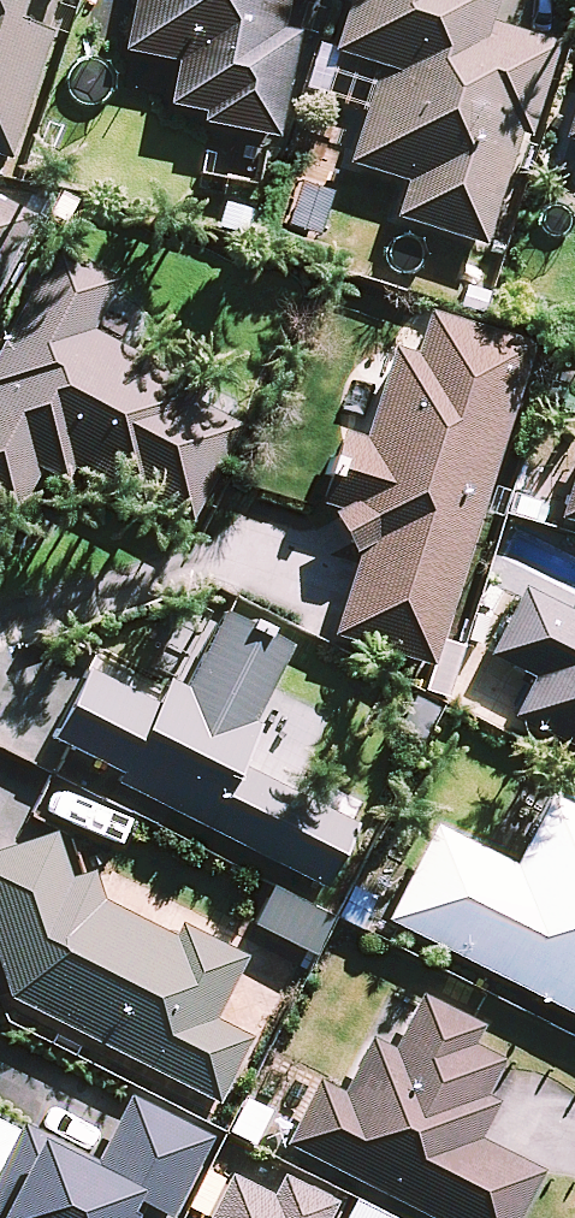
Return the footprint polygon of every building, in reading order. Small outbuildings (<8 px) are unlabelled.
[(12,160),(60,0),(0,0),(0,156),(12,160)] [(124,52),(176,62),(166,117),(279,138),(300,20),(283,17),(286,0),(133,0),(124,52)] [(330,52),(377,67),(346,164),(405,182),(394,219),(482,247),(523,117),(530,120),(553,47),(483,25),(491,0),(347,0),(330,52)] [(563,138),(574,142),(574,101),(563,138)] [(12,256),(0,235),(0,279),(12,256)] [(53,251),(0,349),(0,510),(14,517),(40,469),(63,482),(73,465),(185,526),(239,426),(173,390),(179,379),(90,331),(115,284),(53,251)] [(391,350),(365,434),(346,428),(339,449),(323,501),(356,558),(331,635),(429,666),(529,345),(428,313),(414,357),(391,350)] [(560,520),(574,525),(574,468),(560,520)] [(524,586),(488,655),(533,680),(511,722),(574,756),(574,614),(524,586)] [(283,738),(250,721),(285,653),(218,619),(187,679),(165,668),(149,700),(135,693),(87,668),(51,740),(122,776),(118,784),(320,887),(351,826),(240,768),(247,754),(269,765),(283,738)] [(443,707),(411,689),(390,730),(422,747),(443,707)] [(549,798),(514,868),(434,828),(387,921),(574,1015),(574,811),(549,798)] [(54,836),(0,852),(0,971),(8,997),(215,1101),(247,1037),(212,1020),(243,956),(182,926),(175,939),(99,901),(91,874),(68,881),(54,836)] [(328,915),(273,889),(255,927),(310,953),(328,915)] [(416,1000),(394,1043),(373,1032),(344,1090),(319,1077),(285,1145),(429,1217),(515,1217),(539,1171),(472,1138),(516,1050),(416,1000)] [(274,1110),(244,1094),(222,1135),(253,1151),(274,1110)] [(145,1204),(169,1215),(207,1136),(127,1097),(95,1164),(0,1118),(0,1217),(138,1217),(145,1204)] [(267,1189),(233,1172),(209,1217),(318,1217),(328,1199),(276,1172),(267,1189)] [(357,1196),(346,1217),(399,1217),(357,1196)]
